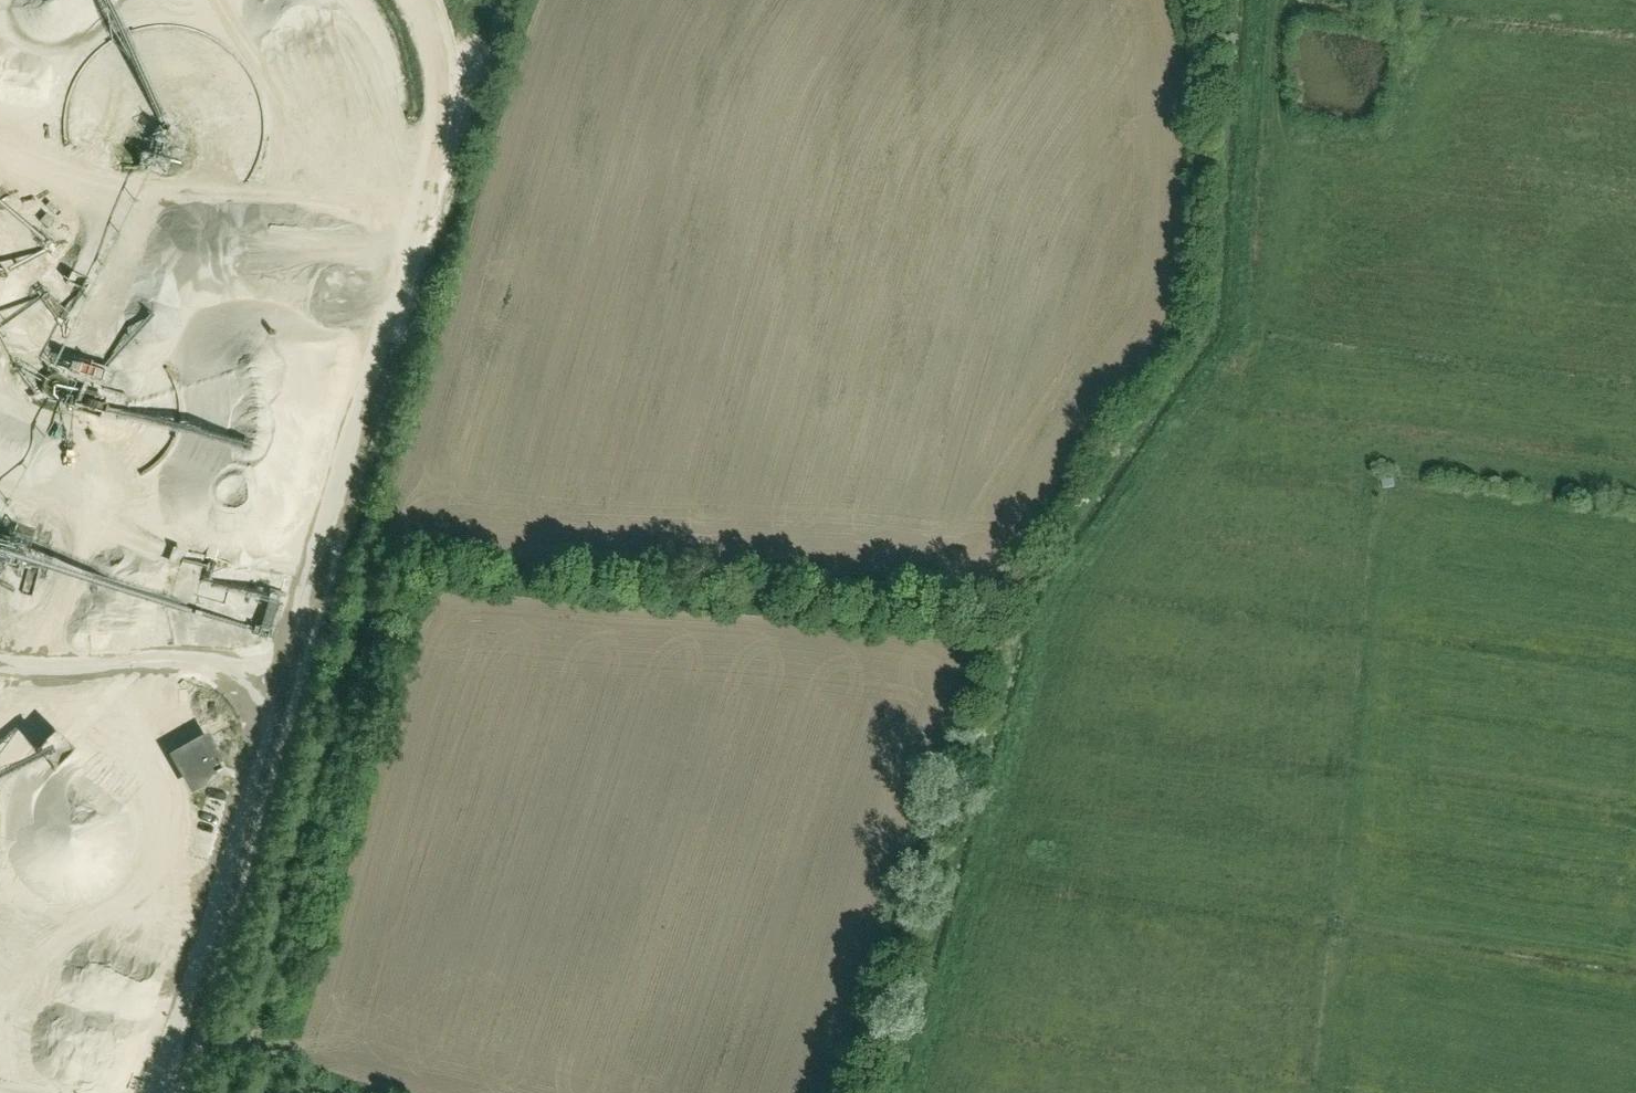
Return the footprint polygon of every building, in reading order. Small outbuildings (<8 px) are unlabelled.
[(227,581),(251,582),(251,571),(227,570),(227,581)] [(244,601),(270,600),(269,588),(244,590),(244,601)] [(33,732),(57,757),(76,739),(52,714),(33,732)] [(193,787),(222,771),(206,742),(177,758),(193,787)] [(213,803),(213,814),(235,813),(234,803),(213,803)]
